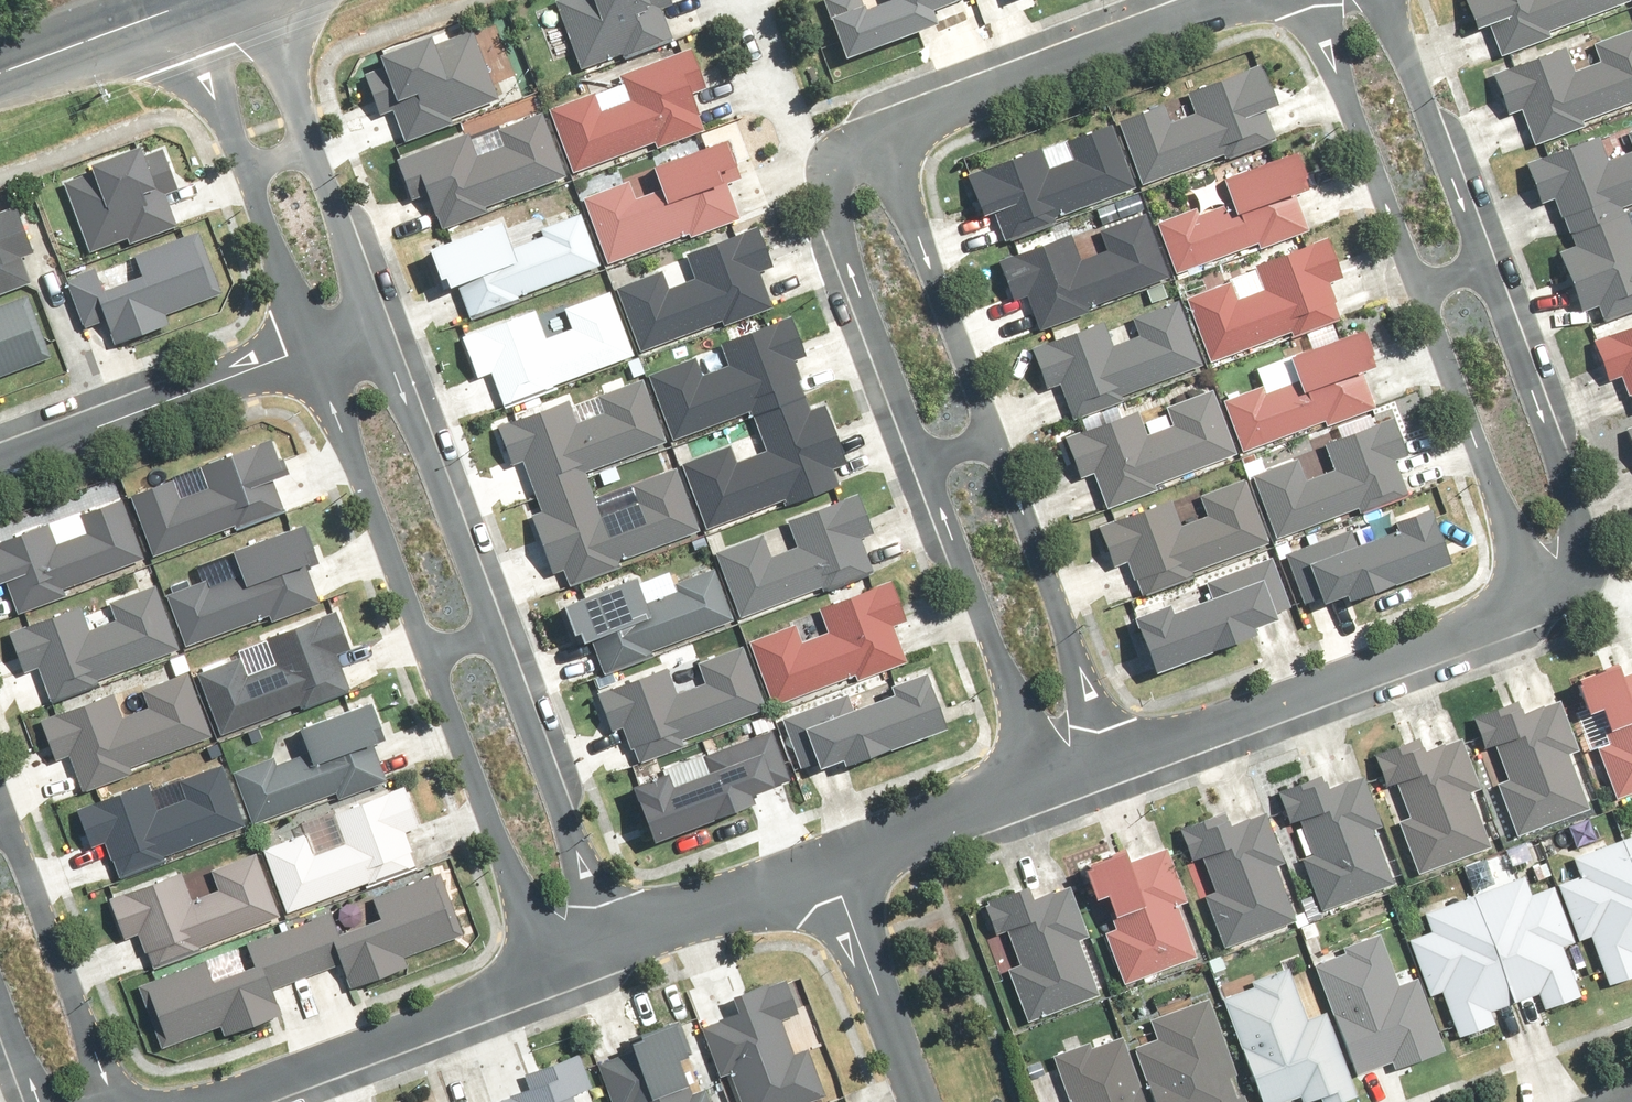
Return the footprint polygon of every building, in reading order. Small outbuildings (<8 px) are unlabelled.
[(681,41),(669,7),(677,4),(676,0),(563,0),(588,69),(635,52),(637,57),(681,41)] [(846,48),(936,16),(932,4),(944,0),(880,0),(863,6),(861,0),(829,0),(846,48)] [(1509,54),(1561,34),(1560,31),(1631,4),(1631,0),(1471,0),(1483,33),(1499,27),(1509,54)] [(507,99),(482,32),(447,45),(444,37),(390,57),(408,103),(398,106),(409,135),(507,99)] [(1537,148),(1584,130),(1581,121),(1631,102),(1631,34),(1595,48),(1601,63),(1575,73),(1566,51),(1496,77),(1510,116),(1523,111),(1537,148)] [(628,74),(631,82),(558,110),(581,173),(664,142),(665,146),(712,129),(699,94),(714,89),(698,48),(628,74)] [(1196,84),(1204,105),(1178,115),(1172,98),(1127,114),(1150,175),(1232,145),(1234,150),(1281,133),(1271,103),(1287,97),(1271,55),(1196,84)] [(476,134),(403,161),(417,199),(434,193),(445,224),(572,177),(549,113),(507,129),(513,147),(485,157),(476,134)] [(1077,132),(1084,151),(1058,161),(1051,141),(975,168),(990,209),(1003,205),(1012,232),(1067,213),(1064,206),(1143,178),(1121,116),(1077,132)] [(1606,163),(1598,141),(1529,165),(1542,203),(1559,197),(1576,245),(1562,249),(1583,311),(1597,307),(1603,322),(1631,312),(1631,236),(1622,208),(1631,205),(1631,152),(1606,163)] [(1319,179),(1306,142),(1233,169),(1247,207),(1225,216),(1218,200),(1208,204),(1206,199),(1164,215),(1183,265),(1266,233),(1268,237),(1316,222),(1305,185),(1319,179)] [(672,192),(647,201),(640,181),(592,199),(616,264),(746,216),(734,184),(752,178),(740,145),(664,172),(672,192)] [(152,148),(101,167),(103,172),(70,184),(95,256),(135,241),(136,245),(182,228),(170,195),(185,190),(170,148),(154,154),(152,148)] [(1034,286),(1048,322),(1097,302),(1096,299),(1176,267),(1150,203),(1108,220),(1117,243),(1088,254),(1077,227),(1007,256),(1021,291),(1034,286)] [(452,281),(458,279),(475,321),(607,269),(587,218),(549,231),(551,237),(522,246),(512,221),(440,250),(452,281)] [(40,285),(27,249),(9,255),(0,230),(0,299),(40,285)] [(782,267),(767,231),(747,239),(745,234),(700,254),(711,279),(676,292),(668,273),(624,289),(647,350),(729,320),(732,326),(780,305),(766,274),(782,267)] [(1197,289),(1220,351),(1300,322),(1301,326),(1349,309),(1336,274),(1351,268),(1337,231),(1262,258),(1271,284),(1245,293),(1239,274),(1197,289)] [(174,318),(231,296),(206,233),(76,284),(93,329),(110,322),(117,340),(122,338),(127,349),(179,329),(174,318)] [(501,375),(514,409),(568,389),(565,382),(641,354),(618,293),(573,310),(580,330),(553,340),(543,312),(471,339),(487,380),(501,375)] [(1121,337),(1112,314),(1042,342),(1056,381),(1068,377),(1082,413),(1133,392),(1131,386),(1210,354),(1187,296),(1144,313),(1149,326),(1121,337)] [(61,360),(41,301),(0,315),(0,380),(61,360)] [(813,356),(799,317),(731,346),(739,367),(710,379),(703,361),(657,379),(682,440),(757,410),(774,451),(747,462),(740,444),(690,464),(715,527),(793,496),(798,508),(846,488),(839,469),(857,463),(835,403),(817,410),(799,362),(813,356)] [(1602,332),(1618,374),(1631,369),(1631,322),(1602,332)] [(1340,414),(1384,398),(1372,364),(1384,359),(1372,325),(1303,349),(1316,386),(1291,394),(1286,380),(1274,384),(1272,379),(1234,392),(1250,439),(1338,408),(1340,414)] [(674,442),(649,379),(606,396),(612,411),(584,422),(577,400),(505,422),(520,467),(532,463),(549,512),(537,516),(557,577),(571,572),(576,589),(630,566),(627,559),(706,533),(685,468),(637,484),(643,502),(608,513),(595,473),(674,442)] [(1101,465),(1115,501),(1165,482),(1162,474),(1245,443),(1221,381),(1174,399),(1180,415),(1156,424),(1147,402),(1073,430),(1089,470),(1101,465)] [(1417,446),(1404,411),(1333,437),(1342,460),(1312,471),(1305,452),(1261,468),(1283,529),(1370,497),(1373,506),(1417,490),(1403,451),(1417,446)] [(182,482),(138,498),(159,558),(292,512),(280,480),(298,473),(285,440),(208,468),(215,489),(188,499),(182,482)] [(1126,559),(1139,594),(1190,575),(1186,567),(1269,536),(1245,474),(1198,492),(1204,509),(1180,518),(1171,496),(1098,523),(1113,564),(1126,559)] [(769,539),(724,554),(746,618),(878,574),(867,541),(880,537),(867,498),(798,521),(807,548),(776,558),(769,539)] [(126,501),(85,518),(92,535),(65,545),(57,523),(0,545),(0,587),(1,590),(12,586),(23,614),(151,564),(126,501)] [(1410,525),(1368,541),(1361,522),(1290,548),(1307,595),(1332,586),(1335,593),(1354,587),(1357,596),(1462,557),(1441,501),(1406,514),(1410,525)] [(342,592),(317,524),(236,554),(243,573),(176,597),(194,647),(274,617),(277,625),(333,605),(330,597),(342,592)] [(1290,613),(1287,603),(1300,598),(1281,549),(1213,575),(1219,591),(1187,604),(1185,597),(1148,612),(1170,667),(1270,626),(1268,621),(1290,613)] [(649,578),(576,608),(587,636),(593,633),(612,678),(745,624),(722,570),(682,586),(686,594),(659,604),(649,578)] [(802,626),(758,642),(779,702),(866,672),(869,681),(914,666),(900,626),(913,622),(898,581),(827,611),(834,631),(807,641),(802,626)] [(185,647),(164,589),(115,607),(121,621),(97,630),(89,608),(13,636),(27,674),(46,667),(59,703),(110,684),(107,676),(185,647)] [(242,663),(205,677),(223,725),(305,694),(308,703),(356,685),(343,649),(359,644),(346,608),(271,636),(279,658),(245,671),(242,663)] [(633,728),(647,764),(691,747),(689,741),(772,710),(749,651),(706,667),(712,685),(682,696),(672,669),(605,695),(620,733),(633,728)] [(1591,672),(1604,707),(1614,703),(1625,735),(1609,741),(1627,787),(1631,785),(1631,657),(1591,672)] [(875,689),(790,722),(809,769),(828,761),(832,771),(855,763),(856,767),(960,729),(937,673),(901,687),(904,695),(880,704),(875,689)] [(137,768),(220,739),(198,674),(149,690),(156,709),(128,718),(120,695),(48,721),(62,763),(78,757),(90,792),(139,775),(137,768)] [(1503,739),(1515,770),(1505,773),(1524,826),(1599,800),(1580,746),(1587,743),(1568,691),(1532,704),(1529,696),(1484,710),(1493,742),(1503,739)] [(281,758),(243,771),(261,820),(344,791),(347,799),(395,782),(383,746),(398,741),(386,705),(311,731),(318,753),(284,766),(281,758)] [(1427,862),(1498,837),(1479,785),(1488,781),(1470,732),(1435,744),(1430,730),(1382,747),(1394,781),(1406,777),(1419,811),(1410,814),(1427,862)] [(729,821),(770,807),(767,796),(799,784),(781,732),(712,756),(719,774),(685,786),(681,776),(648,788),(665,837),(727,816),(729,821)] [(162,847),(245,819),(223,754),(174,770),(181,789),(153,798),(146,775),(73,800),(88,843),(103,837),(116,872),(165,855),(162,847)] [(1288,815),(1315,804),(1330,844),(1303,854),(1323,905),(1402,874),(1381,819),(1389,816),(1370,767),(1339,779),(1333,764),(1277,786),(1288,815)] [(272,850),(296,918),(426,870),(413,835),(427,830),(412,789),(339,816),(349,842),(324,852),(317,834),(272,850)] [(1200,856),(1213,851),(1226,882),(1213,887),(1235,938),(1303,909),(1282,860),(1295,854),(1273,804),(1238,819),(1231,802),(1180,823),(1190,848),(1195,846),(1200,856)] [(1631,831),(1608,838),(1606,833),(1582,840),(1590,867),(1568,874),(1587,934),(1600,930),(1616,980),(1631,975),(1631,832),(1631,831)] [(287,921),(263,854),(214,872),(223,895),(201,903),(189,871),(118,898),(134,939),(147,934),(160,968),(287,921)] [(1482,890),(1525,995),(1547,987),(1554,1004),(1591,991),(1572,939),(1584,935),(1563,878),(1539,887),(1533,871),(1482,890)] [(141,987),(165,1052),(227,1029),(230,1039),(289,1017),(279,988),(349,962),(359,991),(418,969),(414,958),(472,937),(449,874),(381,899),(389,921),(347,936),(339,914),(254,946),(262,967),(220,983),(212,961),(141,987)] [(1044,885),(1041,875),(1023,881),(1026,891),(995,902),(1003,926),(1014,922),(1027,957),(1016,961),(1035,1014),(1111,987),(1092,933),(1099,930),(1082,884),(1061,892),(1057,880),(1044,885)] [(1525,995),(1482,890),(1434,907),(1440,922),(1418,930),(1439,988),(1450,984),(1468,1031),(1503,1018),(1498,1005),(1525,995)] [(1354,945),(1326,955),(1365,1067),(1401,1054),(1404,1061),(1453,1044),(1427,971),(1407,978),(1389,924),(1351,937),(1354,945)] [(1262,978),(1231,989),(1271,1100),(1313,1085),(1316,1093),(1329,1089),(1332,1100),(1365,1088),(1335,1006),(1315,1013),(1296,960),(1260,973),(1262,978)] [(794,980),(743,998),(749,1015),(713,1027),(730,1078),(741,1074),(751,1101),(825,1101),(834,1099),(818,1049),(801,1055),(788,1017),(805,1012),(794,980)] [(1164,1101),(1259,1101),(1253,1083),(1246,1085),(1240,1067),(1246,1065),(1219,988),(1159,1010),(1166,1030),(1142,1039),(1164,1101)] [(613,1051),(634,1101),(713,1101),(705,1082),(690,1088),(676,1053),(685,1049),(675,1026),(613,1051)] [(1062,1101),(1157,1101),(1132,1027),(1093,1040),(1092,1037),(1062,1047),(1079,1096),(1062,1101)] [(541,1091),(513,1101),(581,1101),(580,1099),(601,1090),(587,1056),(535,1077),(541,1091)]
